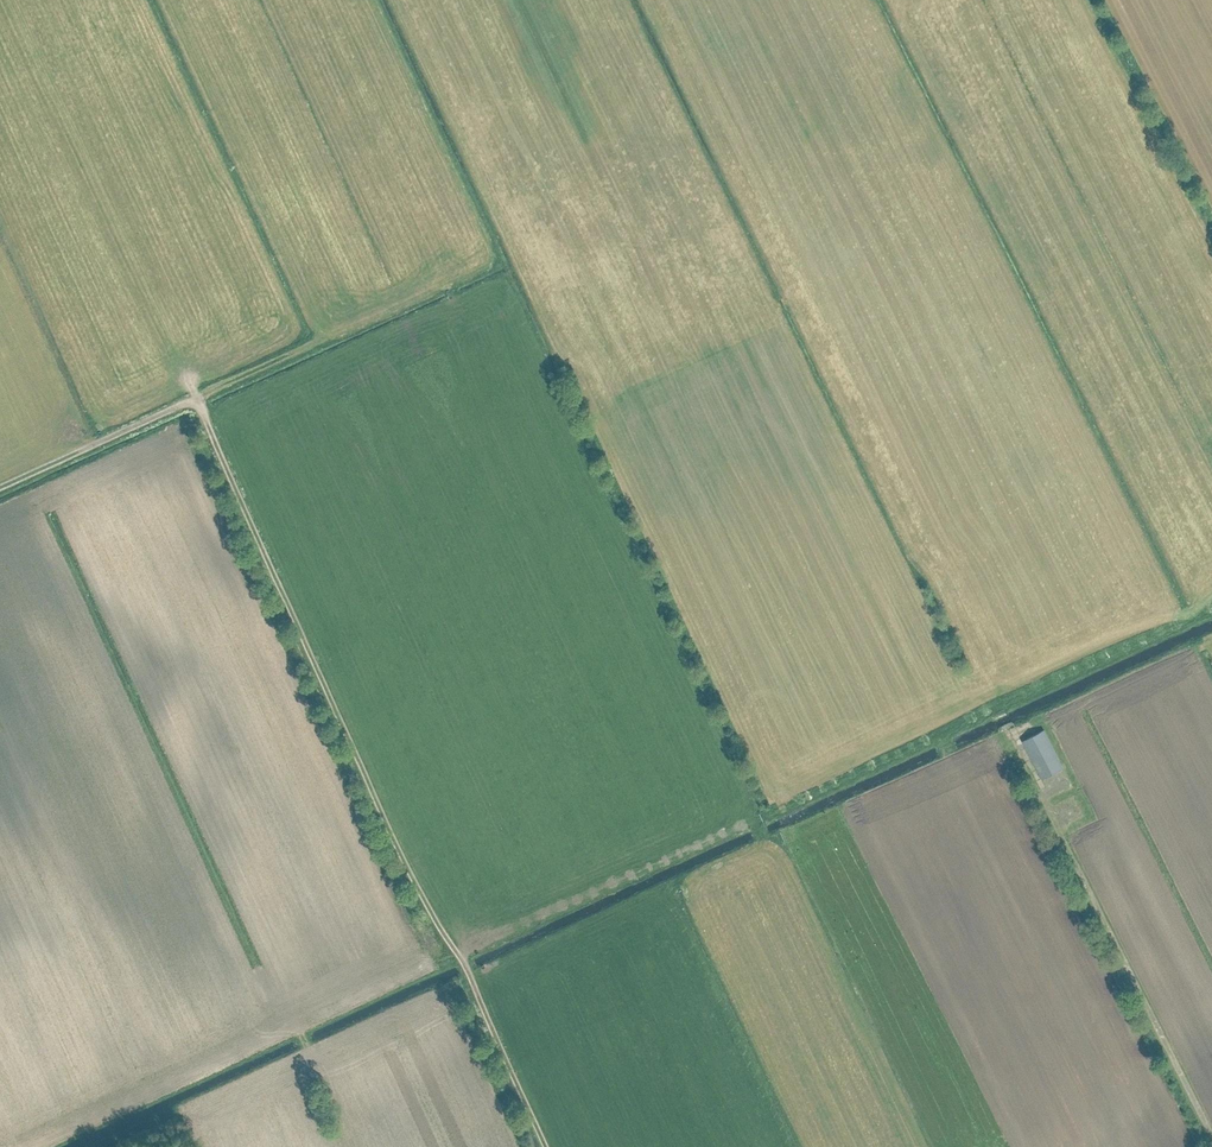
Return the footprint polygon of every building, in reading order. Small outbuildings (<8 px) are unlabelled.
[(1040,731),(1022,740),(1041,778),(1061,767),(1064,766),(1044,729),(1040,731)] [(1079,787),(1062,795),(1066,804),(1083,796),(1079,787)]
